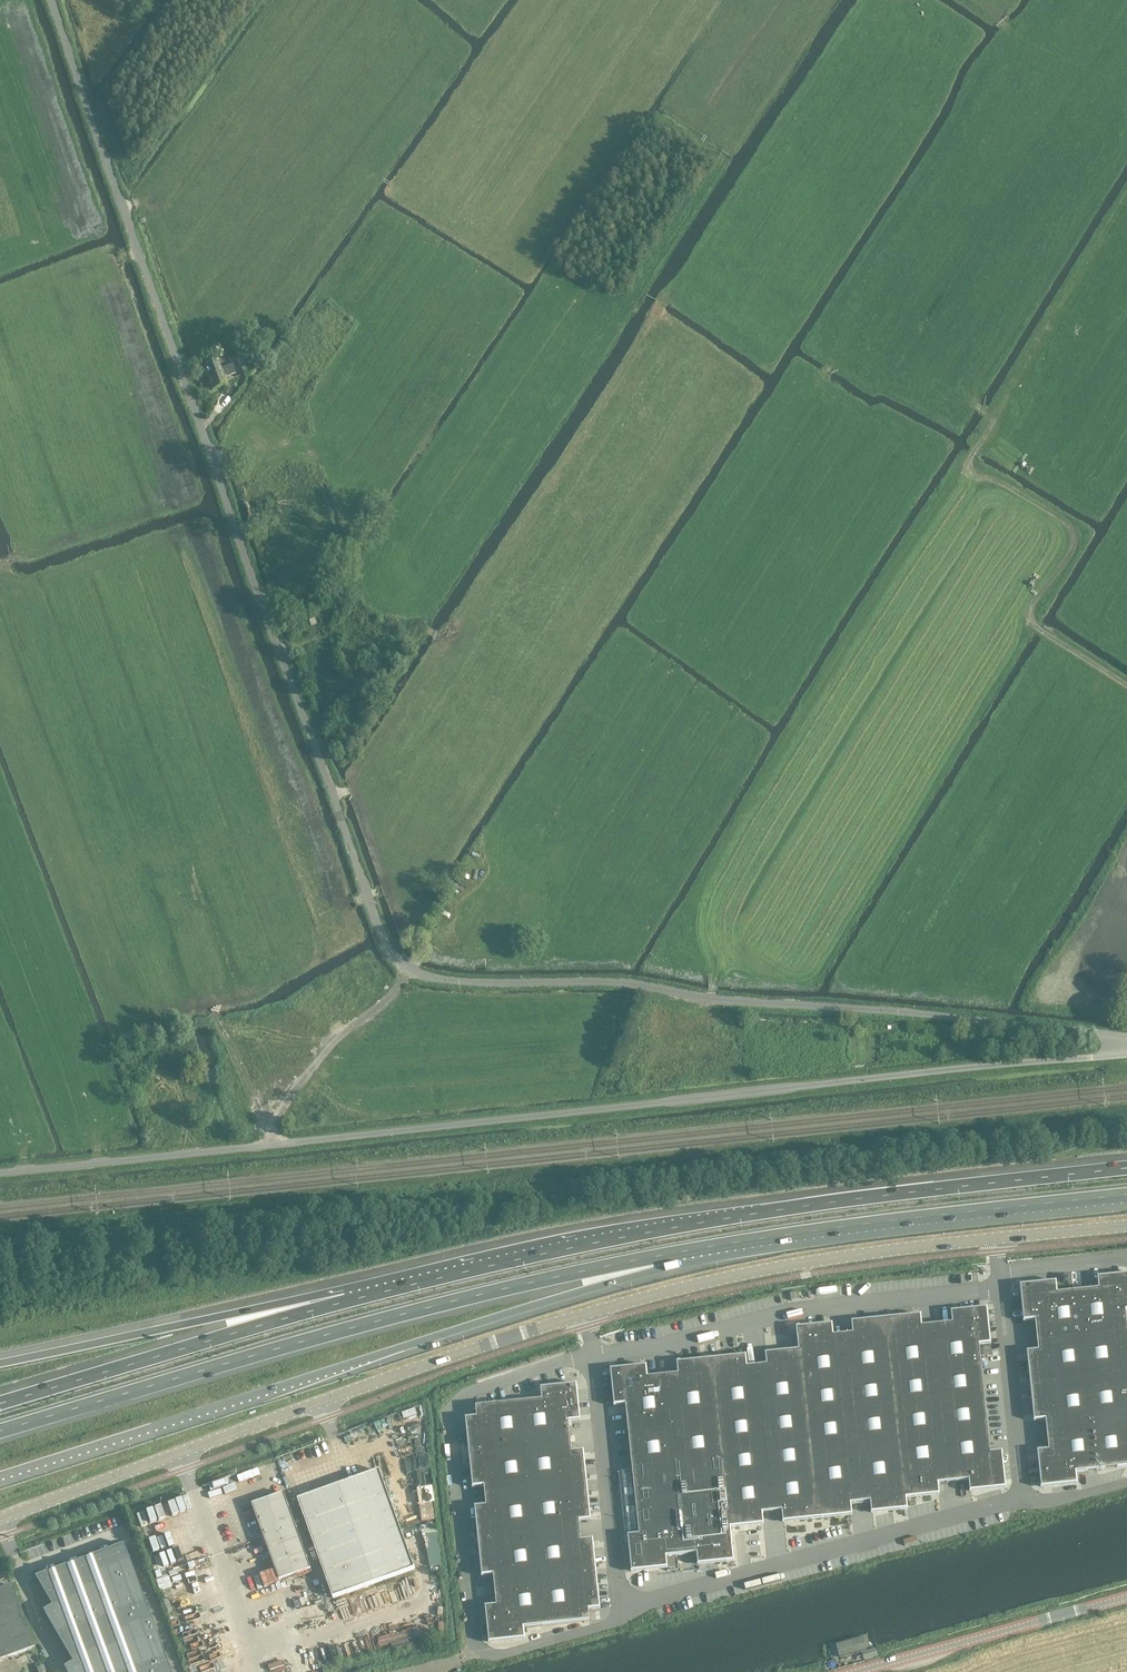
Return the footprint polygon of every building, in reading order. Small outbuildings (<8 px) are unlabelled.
[(208,379),(233,369),(231,365),(221,368),(218,362),(203,367),(208,379)] [(233,369),(208,379),(212,391),(227,385),(224,378),(235,374),(233,369)] [(222,392),(211,408),(221,415),(232,399),(222,392)] [(1125,1311),(1126,1311),(1126,1276),(1098,1279),(1099,1289),(1057,1294),(1055,1283),(1020,1287),(1024,1322),(1035,1321),(1038,1352),(1027,1353),(1035,1423),(1045,1421),(1048,1450),(1037,1451),(1041,1489),(1077,1485),(1076,1473),(1117,1468),(1117,1470),(1126,1468),(1126,1326),(1125,1311)] [(791,1301),(800,1300),(798,1292),(790,1294),(791,1301)] [(646,1367),(611,1371),(615,1406),(625,1405),(632,1467),(639,1535),(627,1536),(631,1573),(668,1569),(667,1558),(696,1554),(697,1566),(735,1562),(732,1530),(764,1526),(763,1514),(781,1512),(782,1524),(853,1516),(851,1504),(870,1502),(871,1515),(908,1511),(907,1500),(940,1496),(939,1484),(968,1481),(969,1493),(1006,1489),(1002,1452),(990,1453),(979,1345),(990,1344),(986,1310),(952,1313),(953,1323),(921,1327),(920,1316),(852,1323),(853,1334),(833,1336),(832,1326),(797,1329),(799,1351),(766,1355),(767,1365),(746,1368),(745,1357),(712,1360),(677,1364),(679,1375),(647,1378),(646,1367)] [(572,1453),(569,1422),(580,1421),(576,1386),(542,1389),(542,1400),(476,1407),(477,1419),(466,1420),(473,1489),(484,1488),(486,1506),(474,1507),(481,1578),(493,1576),(496,1606),(484,1607),(488,1644),(526,1640),(524,1628),(590,1621),(589,1611),(600,1610),(593,1540),(581,1541),(579,1522),(590,1521),(583,1452),(572,1453)] [(333,1599),(414,1569),(380,1471),(297,1500),(333,1599)] [(432,1502),(435,1502),(434,1486),(420,1487),(421,1518),(433,1518),(432,1502)] [(284,1494),(252,1505),(262,1535),(279,1581),(311,1570),(284,1494)] [(431,1565),(440,1564),(438,1524),(423,1525),(424,1537),(429,1536),(431,1565)] [(122,1545),(34,1577),(55,1613),(45,1619),(75,1670),(71,1671),(169,1671),(122,1545)] [(33,1648),(34,1648),(11,1586),(0,1590),(0,1661),(33,1648)] [(822,1641),(828,1662),(876,1649),(871,1629),(822,1641)]
